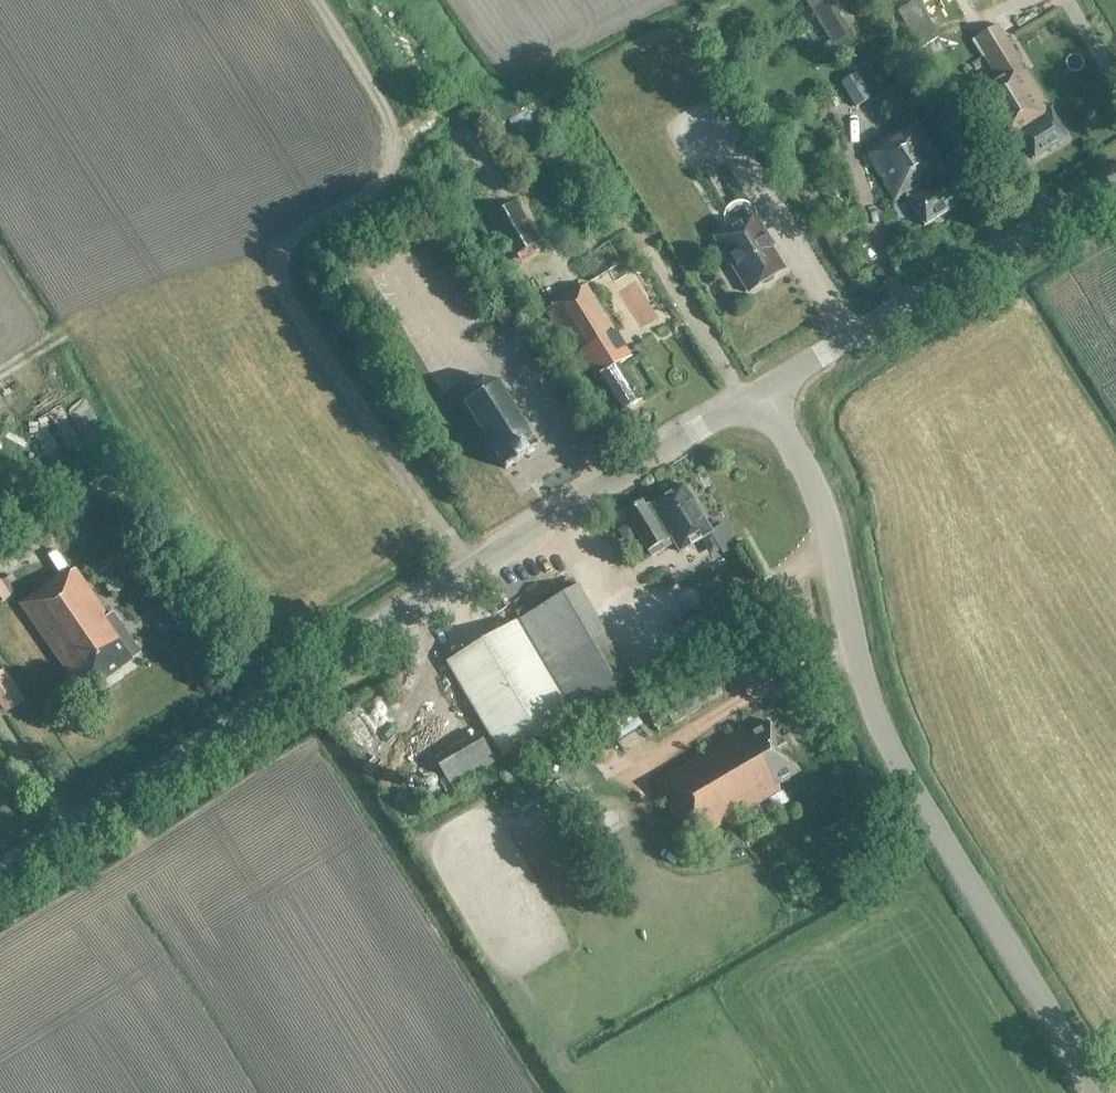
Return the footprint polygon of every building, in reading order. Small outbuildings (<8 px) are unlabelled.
[(840,56),(874,34),(853,0),(809,0),(806,2),(840,56)] [(998,27),(975,42),(997,79),(972,94),(1001,141),(1016,132),(1033,159),(1067,139),(998,27)] [(919,88),(904,63),(890,72),(904,97),(919,88)] [(839,85),(853,108),(871,96),(857,74),(839,85)] [(924,227),(960,204),(940,172),(946,168),(918,121),(880,144),(883,148),(868,157),(895,200),(904,195),(924,227)] [(727,229),(728,231),(716,238),(748,290),(745,292),(745,293),(761,283),(765,284),(772,280),(773,276),(783,270),(763,238),(766,237),(755,219),(757,217),(753,210),(752,208),(750,206),(749,206),(747,204),(744,203),(742,203),(740,203),(738,203),(736,203),(734,204),(732,205),(729,206),(727,208),(727,209),(725,211),(724,214),(724,216),(723,218),(723,219),(724,222),(724,223),(724,224),(725,227),(727,229)] [(488,220),(511,257),(538,241),(515,204),(488,220)] [(618,414),(640,401),(619,366),(631,359),(586,286),(551,308),(595,379),(596,379),(618,414)] [(516,327),(505,309),(495,315),(506,333),(516,327)] [(505,470),(539,449),(498,384),(482,380),(468,388),(464,404),(505,470)] [(650,505),(674,544),(680,554),(713,535),(683,486),(650,505)] [(674,544),(650,505),(646,508),(643,502),(624,513),(651,558),(674,544)] [(84,697),(140,654),(110,615),(106,618),(72,572),(60,581),(57,577),(20,605),(84,697)] [(10,596),(0,581),(0,603),(10,596)] [(632,682),(578,588),(520,622),(575,715),(632,682)] [(516,622),(446,663),(502,758),(572,717),(516,622)] [(721,694),(710,676),(721,669),(717,661),(667,692),(665,689),(654,695),(672,724),(721,694)] [(25,700),(15,685),(0,695),(0,707),(5,714),(25,700)] [(375,711),(376,725),(395,724),(394,710),(375,711)] [(607,727),(617,751),(644,741),(635,717),(607,727)] [(799,773),(769,722),(747,735),(744,731),(656,784),(682,827),(687,824),(698,842),(782,791),(780,787),(799,773)] [(477,732),(431,756),(445,784),(492,761),(477,732)] [(406,758),(416,786),(430,781),(420,753),(406,758)] [(506,786),(517,810),(534,803),(523,779),(506,786)]
